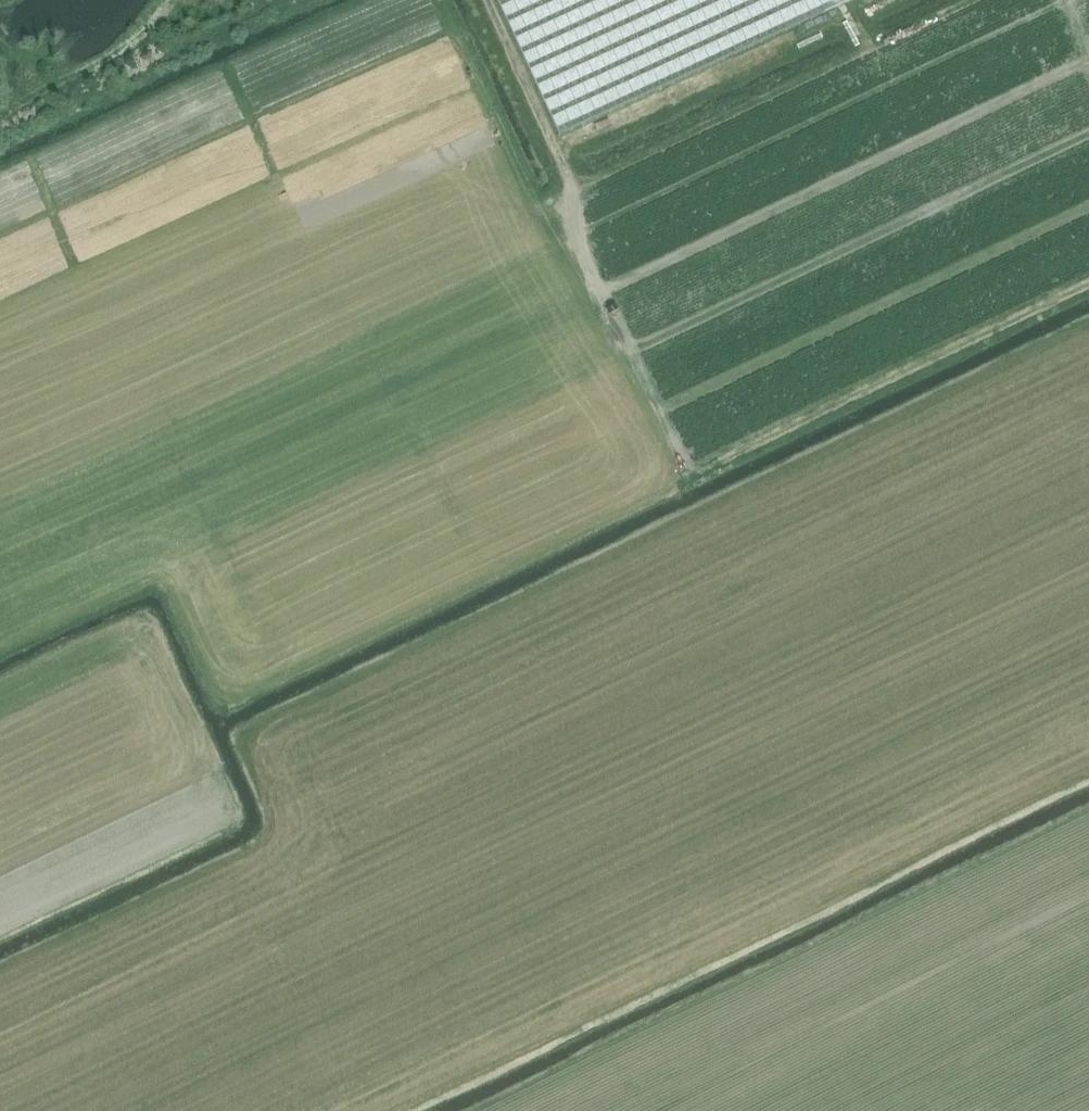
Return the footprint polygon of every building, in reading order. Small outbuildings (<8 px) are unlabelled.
[(572,128),(850,0),(513,0),(572,128)]
